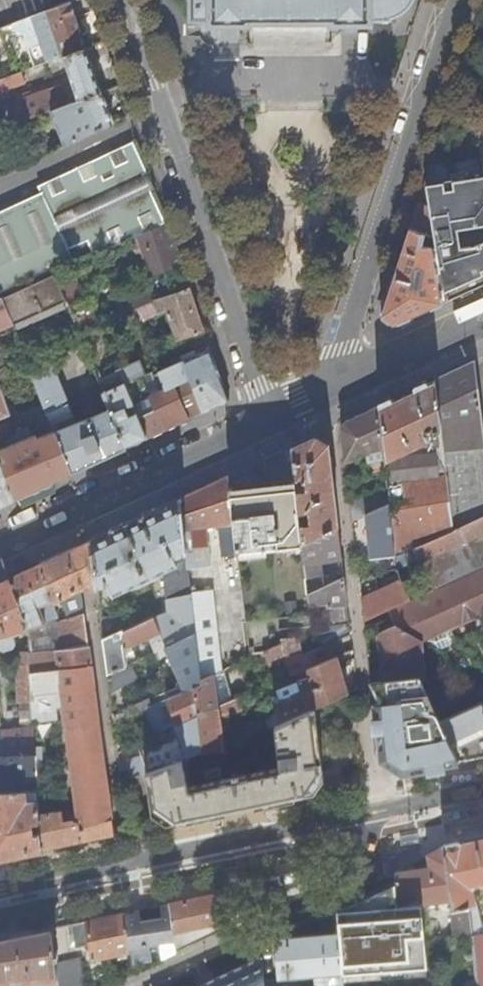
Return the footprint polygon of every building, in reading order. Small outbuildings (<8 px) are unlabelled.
[(71,3),(70,0),(48,0),(51,11),(70,3),(71,3)] [(391,16),(393,16),(397,15),(401,12),(405,10),(409,7),(411,4),(414,1),(414,0),(190,0),(190,21),(209,21),(210,24),(212,24),(212,25),(245,25),(246,24),(248,24),(248,22),(332,22),(332,24),(335,24),(368,24),(369,23),(371,23),(371,20),(391,20),(391,16)] [(0,29),(0,33),(3,34),(24,35),(36,67),(46,64),(57,60),(64,57),(86,48),(70,3),(51,11),(0,29)] [(24,35),(3,34),(17,74),(21,73),(36,67),(24,35)] [(102,47),(89,50),(95,71),(108,68),(102,47)] [(102,92),(86,48),(64,57),(79,101),(102,92)] [(57,60),(46,64),(48,71),(60,67),(57,60)] [(3,96),(1,92),(25,83),(21,73),(17,74),(0,81),(0,97),(3,96)] [(47,113),(69,105),(61,85),(8,105),(15,124),(47,113)] [(47,113),(64,146),(113,123),(102,92),(79,101),(69,105),(47,113)] [(8,127),(15,124),(8,105),(0,108),(0,109),(5,121),(8,127)] [(445,125),(425,187),(433,236),(435,247),(437,253),(463,242),(482,234),(482,150),(479,119),(445,125)] [(127,235),(165,217),(133,140),(38,180),(43,191),(51,209),(66,243),(89,233),(94,244),(96,249),(127,235)] [(437,253),(435,247),(424,245),(426,235),(433,236),(425,187),(382,315),(394,323),(404,319),(444,300),(438,261),(437,253)] [(0,213),(0,232),(51,209),(43,191),(0,213)] [(94,244),(89,233),(66,243),(51,209),(0,232),(0,252),(14,281),(94,244)] [(136,235),(166,221),(165,217),(127,235),(96,249),(98,253),(128,239),(136,235)] [(182,266),(166,221),(136,235),(142,251),(150,276),(182,266)] [(142,251),(136,235),(128,239),(130,246),(136,253),(142,251)] [(437,253),(438,261),(468,249),(463,242),(437,253)] [(96,249),(94,244),(14,281),(0,252),(0,293),(96,249)] [(438,261),(444,300),(480,284),(468,249),(438,261)] [(415,287),(420,287),(423,269),(419,268),(415,287)] [(35,319),(41,317),(40,313),(66,302),(56,279),(54,274),(0,299),(11,326),(34,316),(35,319)] [(60,277),(56,279),(66,302),(68,307),(87,300),(77,275),(62,281),(60,277)] [(204,331),(189,288),(156,300),(160,313),(168,310),(178,340),(204,331)] [(151,302),(156,300),(156,298),(146,294),(131,301),(134,309),(151,302)] [(11,326),(0,299),(0,331),(11,326)] [(68,307),(78,333),(97,325),(93,314),(87,300),(68,307)] [(160,313),(156,300),(151,302),(155,313),(156,314),(160,313)] [(40,313),(41,317),(68,307),(66,302),(40,313)] [(155,313),(151,302),(134,309),(139,320),(155,313)] [(93,314),(97,325),(107,321),(102,310),(93,314)] [(11,326),(13,331),(35,319),(34,316),(11,326)] [(230,400),(210,351),(158,373),(154,375),(158,384),(163,383),(165,388),(189,378),(202,413),(215,407),(230,400)] [(474,362),(456,370),(437,379),(445,450),(482,444),(482,431),(474,362)] [(34,380),(47,412),(68,403),(55,371),(34,380)] [(171,427),(202,413),(189,378),(165,388),(155,393),(152,388),(140,393),(134,380),(125,384),(148,438),(171,427)] [(404,394),(429,383),(428,379),(377,403),(379,406),(404,394)] [(445,450),(437,379),(429,383),(404,394),(379,406),(378,407),(385,463),(389,492),(391,502),(390,502),(396,555),(397,555),(415,547),(455,530),(452,506),(445,450)] [(138,443),(148,438),(125,384),(103,394),(106,400),(110,409),(126,448),(138,443)] [(0,390),(0,419),(9,415),(0,390)] [(106,400),(103,394),(102,390),(80,398),(88,418),(102,413),(98,404),(106,400)] [(102,413),(110,409),(106,400),(98,404),(102,413)] [(47,412),(55,431),(76,423),(68,403),(47,412)] [(385,463),(378,407),(359,416),(347,421),(342,428),(345,462),(370,450),(373,465),(385,463)] [(100,460),(126,448),(110,409),(102,413),(88,418),(76,423),(55,431),(72,473),(100,460)] [(20,442),(16,433),(13,424),(0,429),(0,450),(20,442)] [(72,473),(55,431),(37,438),(35,436),(33,437),(29,428),(23,430),(27,439),(20,442),(0,450),(0,455),(16,499),(50,483),(72,473)] [(27,439),(23,430),(16,433),(20,442),(27,439)] [(304,441),(291,447),(295,472),(295,479),(305,477),(307,490),(297,491),(300,513),(309,511),(311,523),(301,525),(303,543),(339,527),(331,466),(329,443),(316,436),(304,441)] [(178,438),(159,446),(164,460),(184,453),(178,438)] [(445,450),(452,506),(482,501),(482,444),(445,450)] [(16,499),(0,455),(0,507),(1,506),(16,499)] [(269,458),(265,460),(268,484),(269,490),(250,492),(231,495),(242,591),(246,622),(311,614),(310,604),(308,595),(306,578),(303,543),(301,525),(300,513),(297,491),(295,479),(295,472),(269,458)] [(205,488),(180,499),(188,569),(212,566),(207,526),(219,525),(221,538),(228,537),(228,544),(226,544),(232,593),(242,591),(231,495),(230,488),(228,477),(205,488)] [(268,484),(230,488),(231,495),(250,492),(269,490),(268,484)] [(391,502),(389,492),(370,496),(376,509),(390,502),(391,502)] [(370,496),(350,501),(353,520),(367,513),(376,509),(370,496)] [(128,523),(90,541),(95,582),(96,587),(108,582),(113,594),(163,571),(168,600),(174,598),(179,617),(159,626),(168,646),(195,633),(191,592),(188,569),(180,499),(128,523)] [(452,506),(455,530),(482,517),(482,501),(452,506)] [(367,513),(373,557),(374,557),(375,568),(398,565),(396,555),(390,502),(376,509),(367,513)] [(455,530),(415,547),(420,559),(433,589),(481,567),(473,538),(482,533),(482,517),(455,530)] [(341,542),(339,527),(303,543),(306,578),(324,575),(322,562),(343,558),(341,542)] [(481,567),(482,566),(482,533),(473,538),(481,567)] [(46,561),(11,577),(29,627),(45,621),(39,606),(61,596),(64,602),(67,618),(59,620),(57,609),(54,610),(55,613),(57,615),(62,633),(87,626),(81,588),(86,586),(95,582),(90,541),(80,545),(46,561)] [(415,547),(397,555),(401,566),(420,559),(415,547)] [(433,589),(411,599),(389,609),(395,625),(379,634),(385,676),(387,680),(391,681),(373,683),(383,704),(376,705),(381,747),(411,735),(441,722),(437,714),(433,712),(431,712),(420,691),(419,678),(425,677),(421,640),(482,611),(482,566),(481,567),(433,589)] [(4,647),(14,644),(17,639),(15,632),(29,627),(11,577),(0,582),(0,645),(4,647)] [(308,595),(310,604),(328,602),(328,606),(348,603),(345,577),(308,595)] [(365,582),(360,582),(362,598),(363,605),(377,599),(379,601),(382,599),(381,585),(366,587),(365,582)] [(377,599),(363,605),(365,619),(389,609),(411,599),(406,588),(382,599),(379,601),(377,599)] [(195,633),(201,679),(213,674),(207,623),(203,591),(191,592),(195,633)] [(352,632),(348,603),(328,606),(332,631),(318,634),(322,646),(327,644),(352,632)] [(154,616),(103,640),(104,651),(107,674),(133,663),(139,660),(132,646),(150,638),(156,651),(168,646),(159,626),(154,616)] [(181,692),(195,686),(202,684),(201,679),(195,633),(168,646),(156,651),(159,659),(169,653),(184,685),(178,687),(181,692)] [(291,675),(308,668),(333,658),(327,644),(322,646),(303,655),(286,658),(291,675)] [(92,666),(89,646),(57,649),(59,669),(92,666)] [(36,755),(34,710),(32,671),(31,651),(31,649),(17,651),(20,702),(22,701),(23,730),(3,733),(0,717),(0,757),(36,755)] [(57,649),(31,651),(32,671),(59,669),(57,649)] [(312,696),(315,707),(348,691),(338,656),(333,658),(308,668),(311,675),(299,679),(302,690),(309,688),(312,696)] [(107,674),(110,693),(138,676),(133,663),(107,674)] [(217,706),(234,699),(226,675),(238,673),(236,664),(213,674),(201,679),(202,684),(195,686),(198,709),(217,706)] [(115,834),(92,666),(59,669),(32,671),(34,710),(64,707),(79,821),(73,817),(65,819),(63,809),(57,810),(39,812),(39,822),(40,832),(42,849),(82,841),(115,834)] [(180,724),(199,716),(198,709),(195,686),(181,692),(153,706),(157,717),(169,711),(173,709),(180,724)] [(274,708),(280,722),(315,707),(312,696),(306,699),(303,694),(274,708)] [(203,751),(223,749),(218,715),(243,709),(240,696),(234,699),(217,706),(198,709),(199,716),(203,751)] [(114,724),(147,708),(144,702),(128,709),(113,714),(114,724)] [(441,722),(453,748),(482,735),(482,706),(482,704),(441,722)] [(315,707),(280,722),(275,725),(281,767),(240,775),(239,772),(232,774),(233,776),(189,786),(183,759),(147,772),(152,807),(158,811),(172,822),(240,808),(310,794),(324,772),(315,707)] [(169,711),(176,725),(180,724),(173,709),(169,711)] [(147,772),(183,759),(203,751),(199,716),(180,724),(176,725),(180,738),(141,753),(142,756),(120,764),(121,771),(123,781),(147,772)] [(453,748),(441,722),(411,735),(424,770),(460,762),(453,748)] [(424,770),(411,735),(381,747),(383,761),(403,774),(424,770)] [(36,755),(0,757),(0,792),(26,791),(38,790),(36,755)] [(42,849),(40,832),(35,833),(34,822),(39,822),(39,812),(38,801),(27,802),(26,791),(0,792),(0,858),(42,849)] [(451,900),(452,908),(468,905),(471,942),(476,985),(482,985),(482,936),(481,927),(472,888),(475,885),(478,884),(482,886),(482,885),(482,839),(480,840),(443,847),(451,900)] [(394,875),(393,875),(394,876),(395,885),(397,906),(421,903),(451,900),(443,847),(442,848),(426,856),(429,869),(394,876),(394,875)] [(395,885),(362,899),(368,972),(427,968),(421,903),(397,906),(395,885)] [(195,899),(168,905),(175,948),(230,923),(218,895),(195,899)] [(139,911),(124,914),(129,949),(159,945),(161,960),(176,953),(175,948),(168,905),(159,907),(161,918),(140,921),(139,911)] [(468,905),(452,908),(456,944),(471,942),(468,905)] [(353,910),(335,912),(337,935),(275,940),(278,978),(314,976),(315,985),(340,985),(340,974),(358,972),(353,910)] [(106,918),(73,925),(76,948),(89,946),(91,961),(129,953),(129,949),(124,914),(106,918)] [(50,929),(13,937),(0,940),(0,985),(56,985),(53,963),(50,929)] [(197,985),(263,985),(261,957),(197,985)] [(55,963),(58,985),(85,985),(81,959),(55,963)]
